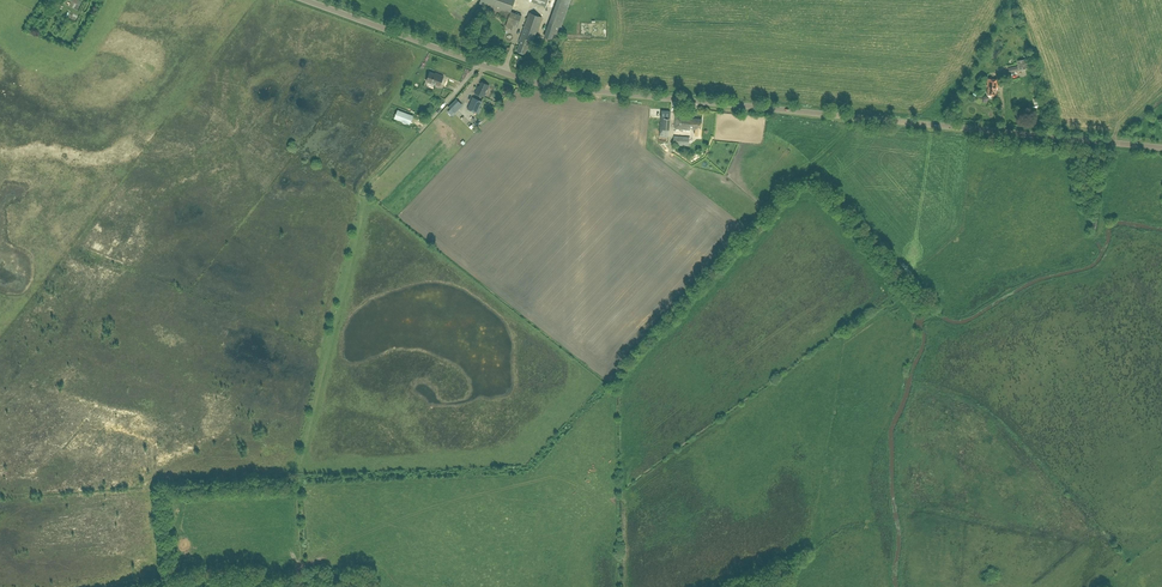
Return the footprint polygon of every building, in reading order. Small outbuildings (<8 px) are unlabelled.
[(515,0),(481,0),(479,4),(509,15),(505,25),(512,28),(514,25),(517,26),(521,15),(511,11),(515,0)] [(556,41),(571,0),(558,0),(545,37),(556,41)] [(542,17),(529,13),(519,41),(520,41),(519,46),(517,51),(525,54),(526,49),(528,44),(530,44),(531,40),(533,41),(542,17)] [(1021,70),(1026,69),(1027,69),(1025,59),(1017,60),(1019,70),(1021,70)] [(437,74),(430,72),(426,81),(440,86),(444,76),(437,74)] [(996,95),(997,87),(998,87),(998,79),(988,78),(987,86),(988,86),(987,94),(996,95)] [(478,85),(476,91),(474,93),(484,97),(489,85),(482,81),(480,86),(478,85)] [(473,96),(471,101),(467,109),(468,109),(467,112),(475,116),(476,113),(477,113),(479,114),(481,109),(481,108),(482,105),(481,105),(483,101),(473,96)] [(1033,99),(1035,104),(1043,102),(1041,96),(1033,99)] [(449,107),(452,110),(455,113),(458,110),(455,107),(460,102),(456,99),(449,107)] [(397,110),(394,118),(410,124),(413,116),(397,110)] [(661,110),(659,136),(668,136),(670,111),(661,110)] [(701,129),(702,119),(690,118),(690,116),(676,115),(674,128),(689,130),(689,128),(696,129),(695,136),(700,136),(701,129)] [(674,135),(673,144),(689,146),(689,137),(674,135)] [(693,163),(703,159),(700,154),(691,158),(693,163)]
